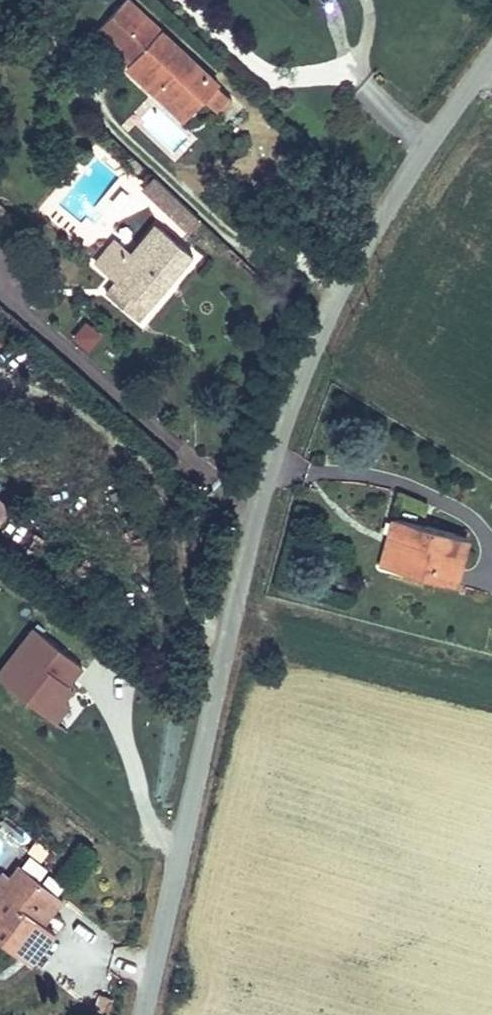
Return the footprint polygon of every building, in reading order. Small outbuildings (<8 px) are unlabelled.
[(223,82),(133,0),(127,0),(98,30),(149,75),(143,83),(186,123),(206,100),(221,113),(232,97),(220,86),(223,82)] [(185,238),(203,215),(151,175),(134,197),(185,238)] [(13,212),(0,201),(0,227),(13,212)] [(91,263),(115,280),(101,297),(138,326),(195,254),(155,221),(132,250),(114,237),(91,263)] [(0,496),(0,526),(15,507),(0,496)] [(472,539),(390,516),(377,565),(460,587),(472,539)] [(33,625),(0,666),(0,678),(58,723),(72,704),(66,700),(76,688),(72,685),(85,667),(33,625)] [(66,899),(19,862),(10,874),(3,869),(0,873),(0,938),(37,963),(58,932),(47,924),(66,899)]
